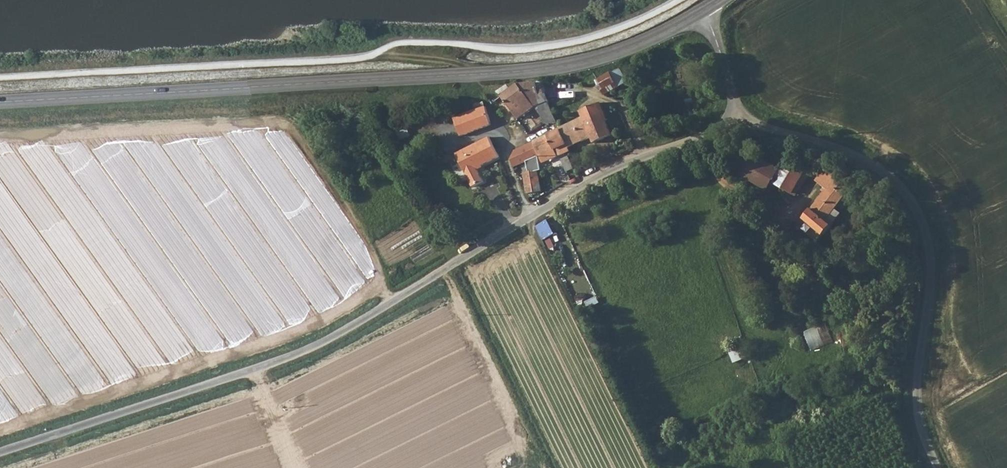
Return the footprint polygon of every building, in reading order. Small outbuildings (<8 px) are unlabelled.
[(605,91),(616,84),(611,76),(599,82),(605,91)] [(541,98),(536,86),(517,88),(528,103),(541,98)] [(534,111),(528,103),(517,88),(510,93),(501,99),(517,122),(534,111)] [(510,93),(508,89),(497,92),(501,99),(510,93)] [(558,128),(548,104),(536,111),(548,128),(558,128)] [(597,110),(594,112),(602,129),(605,128),(597,110)] [(490,130),(484,113),(484,112),(455,124),(462,142),(490,130)] [(600,145),(589,114),(575,120),(576,126),(561,134),(567,148),(583,141),(589,151),(600,145)] [(540,160),(567,148),(561,134),(533,146),(540,160)] [(497,161),(490,144),(486,146),(460,159),(465,174),(481,168),(482,170),(497,161)] [(540,160),(533,146),(515,155),(511,163),(511,169),(519,165),(521,168),(540,160)] [(746,151),(734,173),(767,193),(780,172),(746,151)] [(465,174),(460,159),(456,161),(470,188),(465,174)] [(478,174),(498,162),(497,161),(482,170),(481,168),(465,174),(470,188),(484,185),(478,174)] [(791,163),(776,185),(792,195),(807,173),(791,163)] [(818,184),(826,190),(804,221),(822,236),(829,227),(824,222),(845,193),(853,200),(863,187),(853,185),(841,175),(829,168),(818,184)] [(528,194),(542,193),(540,177),(533,176),(526,178),(528,194)] [(485,188),(484,185),(470,188),(474,193),(485,188)] [(550,219),(538,226),(545,240),(558,233),(550,219)] [(869,301),(863,303),(864,310),(871,308),(869,301)] [(732,353),(736,362),(748,358),(744,349),(732,353)]
